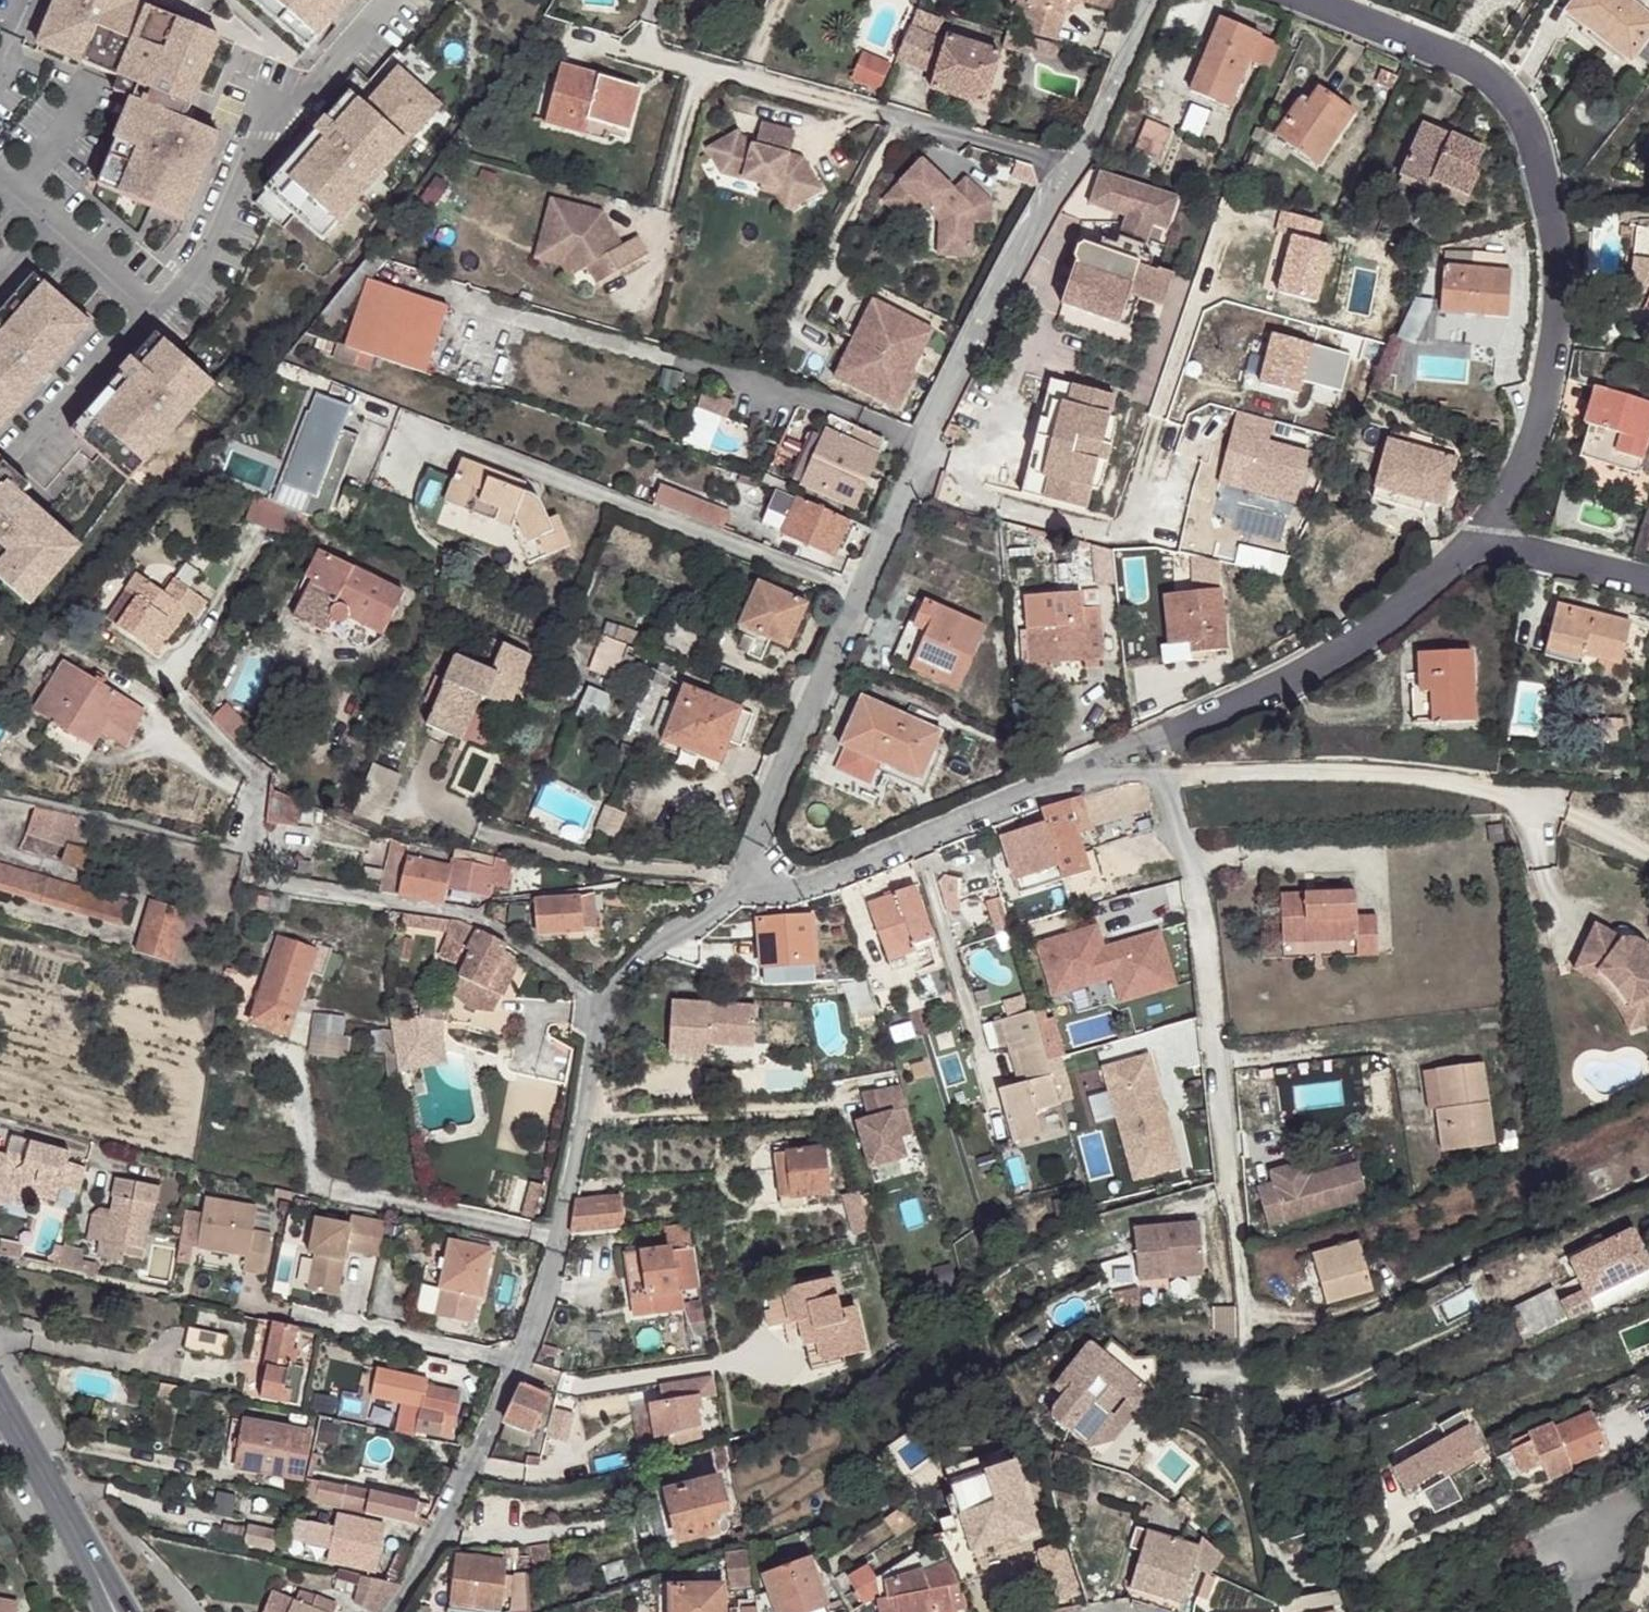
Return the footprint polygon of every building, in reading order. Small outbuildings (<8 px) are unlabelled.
[(98,185),(185,220),(220,136),(184,121),(218,37),(137,3),(139,0),(56,0),(37,45),(120,77),(114,91),(134,99),(98,185)] [(272,0),(252,0),(308,47),(316,37),(272,0)] [(316,37),(348,0),(272,0),(316,37)] [(1028,0),(1009,0),(1017,2),(1014,12),(1024,14),(1028,0)] [(1023,16),(1059,26),(1063,14),(1067,0),(1028,0),(1024,14),(1023,16)] [(1063,14),(1078,6),(1075,0),(1067,0),(1063,14)] [(1111,9),(1114,0),(1077,0),(1111,9)] [(1570,11),(1630,57),(1648,31),(1648,19),(1627,2),(1629,0),(1578,0),(1570,11)] [(917,10),(911,24),(938,35),(944,20),(917,10)] [(1059,26),(1023,16),(1019,30),(1055,41),(1059,26)] [(1220,19),(1204,58),(1209,60),(1225,21),(1220,19)] [(1204,58),(1191,92),(1230,107),(1248,62),(1256,43),(1243,38),(1247,31),(1225,21),(1209,60),(1204,58)] [(909,27),(896,58),(928,72),(941,40),(909,27)] [(1280,45),(1247,31),(1243,38),(1256,43),(1248,62),(1268,71),(1280,45)] [(1060,46),(1007,32),(1003,48),(1056,61),(1060,46)] [(999,52),(946,37),(931,90),(984,105),(999,52)] [(275,179),(265,189),(322,240),(440,103),(422,89),(438,70),(410,45),(402,55),(396,51),(369,81),(356,70),(266,173),(275,179)] [(863,52),(852,79),(880,91),(891,64),(863,52)] [(560,67),(545,123),(610,140),(613,127),(629,131),(641,88),(560,67)] [(1381,69),(1375,83),(1392,90),(1398,75),(1381,69)] [(1299,101),(1274,136),(1318,166),(1354,112),(1319,87),(1306,106),(1299,101)] [(1171,132),(1147,121),(1135,151),(1159,161),(1171,132)] [(1431,179),(1469,196),(1478,174),(1473,172),(1483,150),(1422,123),(1398,176),(1426,189),(1431,179)] [(744,144),(738,132),(713,148),(727,172),(765,182),(764,187),(781,191),(791,208),(821,190),(802,159),(788,155),(794,133),(762,124),(756,147),(744,144)] [(940,222),(939,236),(973,238),(974,223),(990,224),(991,202),(965,178),(953,191),(922,161),(883,202),(903,221),(919,203),(940,222)] [(1076,264),(1062,306),(1119,326),(1129,296),(1143,254),(1152,226),(1167,231),(1178,197),(1101,173),(1090,205),(1127,216),(1117,246),(1102,241),(1099,249),(1083,244),(1082,245),(1077,247),(1073,258),(1076,264)] [(1465,206),(1469,196),(1431,179),(1426,189),(1465,206)] [(553,200),(537,259),(563,266),(569,276),(588,267),(597,284),(647,255),(638,238),(622,246),(604,212),(553,200)] [(939,236),(938,255),(973,257),(973,238),(939,236)] [(1427,248),(1422,266),(1435,269),(1439,251),(1427,248)] [(1445,253),(1440,313),(1507,319),(1511,271),(1503,270),(1504,255),(1473,253),(1445,253)] [(370,254),(320,318),(334,324),(369,280),(385,259),(370,254)] [(1152,257),(1143,254),(1129,296),(1161,307),(1172,276),(1149,268),(1152,257)] [(0,313),(0,428),(92,324),(34,274),(0,313)] [(369,280),(345,347),(358,351),(374,357),(425,374),(448,307),(369,280)] [(845,354),(833,378),(898,410),(916,374),(913,372),(933,330),(872,300),(859,326),(881,337),(867,365),(845,354)] [(1416,308),(1396,343),(1406,349),(1426,314),(1416,308)] [(1604,316),(1588,314),(1587,329),(1603,330),(1604,316)] [(859,326),(845,354),(867,365),(881,337),(859,326)] [(156,336),(73,430),(128,480),(213,383),(156,336)] [(358,351),(345,347),(337,344),(332,358),(353,366),(358,351)] [(358,351),(353,366),(369,371),(374,357),(358,351)] [(663,371),(658,393),(678,397),(683,376),(663,371)] [(1089,515),(1120,402),(1052,383),(1020,496),(1089,515)] [(1648,435),(1648,403),(1595,387),(1584,424),(1589,425),(1579,455),(1638,472),(1648,435)] [(702,391),(697,408),(726,419),(732,402),(702,391)] [(313,414),(285,486),(309,495),(307,501),(330,510),(358,436),(342,430),(330,425),(333,417),(345,421),(351,407),(316,393),(309,412),(313,414)] [(333,417),(330,425),(342,430),(345,421),(333,417)] [(814,436),(794,480),(855,504),(881,439),(830,419),(822,439),(814,436)] [(1455,459),(1407,446),(1410,435),(1391,430),(1373,499),(1423,513),(1426,502),(1443,506),(1455,459)] [(31,606),(81,549),(21,496),(30,487),(0,460),(0,579),(31,606)] [(461,461),(446,503),(495,522),(499,510),(515,517),(521,532),(515,530),(529,564),(570,546),(557,516),(548,520),(539,502),(533,497),(513,488),(515,481),(461,461)] [(660,487),(654,504),(722,531),(729,513),(660,487)] [(776,491),(762,523),(784,531),(783,533),(832,556),(849,519),(799,498),(798,500),(776,491)] [(256,495),(246,521),(285,536),(299,513),(256,495)] [(307,501),(302,514),(325,523),(330,510),(307,501)] [(499,510),(495,522),(515,530),(521,532),(515,517),(499,510)] [(1095,552),(1098,580),(1115,577),(1112,550),(1095,552)] [(313,580),(326,555),(319,551),(306,576),(313,580)] [(313,580),(293,618),(325,633),(332,618),(334,622),(338,623),(342,623),(349,619),(382,636),(404,593),(326,555),(313,580)] [(138,574),(107,619),(147,648),(157,634),(166,640),(187,611),(196,618),(207,602),(175,580),(165,594),(138,574)] [(1183,595),(1165,597),(1169,646),(1163,647),(1164,664),(1192,661),(1191,654),(1227,651),(1220,578),(1182,582),(1183,595)] [(759,583),(739,627),(746,630),(770,641),(788,649),(808,605),(759,583)] [(1028,673),(1029,688),(1053,686),(1051,664),(1101,660),(1098,618),(1082,619),(1082,609),(1080,593),(1024,597),(1030,666),(1024,666),(1024,673),(1028,673)] [(956,690),(984,628),(925,601),(916,621),(929,627),(910,669),(956,690)] [(1556,605),(1548,641),(1584,650),(1583,654),(1621,663),(1630,623),(1596,615),(1595,618),(1575,613),(1576,610),(1556,605)] [(1082,609),(1082,619),(1098,618),(1098,608),(1082,609)] [(1576,610),(1575,613),(1595,618),(1596,615),(1576,610)] [(332,618),(325,633),(339,640),(349,619),(342,623),(338,623),(334,622),(332,618)] [(916,621),(897,664),(910,669),(929,627),(916,621)] [(607,623),(603,634),(638,647),(642,636),(607,623)] [(770,641),(746,630),(738,648),(742,649),(740,652),(761,661),(770,641)] [(157,634),(147,648),(157,654),(166,640),(157,634)] [(602,637),(589,671),(616,680),(623,660),(656,673),(661,660),(602,637)] [(492,640),(485,656),(496,661),(503,645),(492,640)] [(1548,641),(1544,655),(1581,664),(1583,654),(1584,650),(1548,641)] [(434,707),(427,725),(451,736),(471,691),(481,695),(508,707),(531,657),(503,645),(496,661),(491,671),(454,655),(445,680),(435,676),(424,702),(434,707)] [(1412,692),(1414,724),(1474,723),(1472,651),(1418,653),(1419,692),(1412,692)] [(64,661),(33,710),(92,747),(101,731),(125,747),(146,711),(64,661)] [(193,681),(187,691),(198,703),(207,696),(193,681)] [(684,686),(662,740),(683,749),(677,765),(694,771),(699,755),(721,763),(729,742),(741,746),(753,714),(740,711),(741,709),(684,686)] [(471,691),(451,736),(461,740),(481,695),(471,691)] [(919,782),(941,732),(861,697),(839,746),(845,749),(835,770),(870,785),(877,769),(879,764),(919,782)] [(226,704),(212,718),(233,740),(247,727),(226,704)] [(1606,744),(1605,722),(1584,722),(1584,744),(1606,744)] [(373,764),(352,815),(380,825),(400,775),(373,764)] [(919,782),(879,764),(877,769),(917,787),(919,782)] [(1000,836),(1014,880),(1057,866),(1061,879),(1088,870),(1077,833),(1090,829),(1089,826),(1148,808),(1142,782),(1126,784),(1040,810),(1044,823),(1000,836)] [(321,824),(322,811),(270,789),(267,822),(298,826),(298,821),(321,824)] [(35,808),(26,833),(66,847),(67,845),(70,846),(77,818),(35,808)] [(612,845),(624,821),(605,811),(593,835),(612,845)] [(1500,824),(1489,826),(1491,844),(1503,842),(1500,824)] [(409,847),(393,841),(389,856),(406,860),(407,857),(409,847)] [(66,847),(61,862),(91,871),(96,853),(70,846),(67,845),(66,847)] [(999,887),(987,847),(958,855),(959,883),(945,875),(939,882),(948,911),(961,911),(961,898),(999,887)] [(489,885),(494,859),(454,850),(451,866),(407,857),(406,860),(389,856),(381,893),(444,904),(447,889),(486,897),(489,885)] [(494,859),(489,885),(506,889),(512,863),(494,859)] [(123,922),(128,904),(0,865),(0,886),(123,922)] [(1057,866),(1014,880),(1018,893),(1061,879),(1057,866)] [(1111,882),(1116,897),(1129,894),(1124,878),(1111,882)] [(1084,889),(1088,905),(1116,897),(1111,882),(1084,889)] [(915,888),(867,906),(881,946),(909,935),(913,947),(934,939),(915,888)] [(1355,892),(1280,895),(1282,942),(1356,939),(1357,956),(1378,955),(1376,916),(1356,917),(1355,892)] [(595,930),(592,893),(578,897),(536,900),(539,934),(595,930)] [(1001,897),(986,901),(996,932),(1011,928),(1001,897)] [(151,900),(143,927),(178,937),(186,910),(151,900)] [(496,964),(506,943),(461,921),(404,913),(402,926),(447,932),(444,944),(438,957),(464,968),(459,979),(460,979),(452,995),(473,1010),(492,1012),(500,996),(501,996),(513,971),(496,964)] [(816,980),(812,917),(756,921),(760,983),(816,980)] [(1596,970),(1620,939),(1595,924),(1574,970),(1590,979),(1599,986),(1609,996),(1621,1013),(1629,1031),(1637,1028),(1629,1008),(1615,987),(1607,979),(1596,970)] [(1177,988),(1161,932),(1105,948),(1099,925),(1038,943),(1053,996),(1113,979),(1120,1004),(1177,988)] [(143,927),(136,953),(171,963),(178,937),(143,927)] [(1620,939),(1596,970),(1607,979),(1615,987),(1629,1008),(1637,1028),(1648,1024),(1648,950),(1646,946),(1638,941),(1640,937),(1629,929),(1620,939)] [(996,937),(1001,951),(1014,946),(1008,932),(996,937)] [(881,946),(887,962),(915,952),(913,947),(909,935),(881,946)] [(314,951),(279,939),(251,1024),(287,1036),(308,972),(322,976),(331,949),(317,944),(314,951)] [(756,1007),(672,1002),(669,1053),(705,1055),(706,1045),(753,1048),(756,1007)] [(449,1010),(420,1007),(419,1019),(422,1019),(420,1038),(417,1042),(421,1066),(441,1036),(442,1021),(448,1022),(449,1010)] [(998,1090),(1012,1141),(1041,1133),(1034,1111),(1060,1103),(1033,1011),(993,1022),(1000,1047),(1007,1045),(1014,1043),(1025,1082),(1018,1084),(998,1090)] [(316,1014),(310,1054),(337,1058),(337,1056),(340,1038),(343,1018),(316,1014)] [(393,1031),(398,1070),(421,1066),(417,1042),(420,1038),(422,1019),(419,1019),(391,1017),(393,1031)] [(1162,1069),(1200,1059),(1191,1025),(1154,1034),(1162,1069)] [(398,1070),(393,1031),(383,1029),(390,1081),(400,1079),(398,1070)] [(340,1038),(337,1056),(347,1058),(350,1039),(340,1038)] [(1007,1045),(1018,1084),(1025,1082),(1014,1043),(1007,1045)] [(1179,1166),(1148,1054),(1101,1066),(1133,1179),(1179,1166)] [(1447,1108),(1436,1110),(1442,1152),(1494,1145),(1482,1063),(1436,1069),(1440,1101),(1446,1100),(1447,1108)] [(421,1067),(407,1070),(413,1097),(427,1095),(421,1067)] [(1436,1069),(1423,1071),(1429,1111),(1436,1110),(1447,1108),(1446,1100),(1440,1101),(1436,1069)] [(869,1118),(857,1121),(870,1167),(906,1157),(900,1135),(914,1131),(901,1086),(862,1094),(869,1118)] [(11,1186),(32,1192),(57,1200),(61,1188),(79,1193),(87,1167),(68,1162),(70,1153),(30,1141),(26,1157),(8,1152),(7,1155),(0,1153),(0,1194),(11,1186)] [(826,1146),(776,1153),(780,1197),(792,1196),(794,1207),(819,1204),(818,1193),(831,1192),(826,1146)] [(1305,1161),(1298,1162),(1303,1179),(1309,1177),(1305,1161)] [(1257,1188),(1268,1227),(1367,1198),(1357,1163),(1309,1177),(1303,1179),(1298,1162),(1269,1171),(1273,1183),(1257,1188)] [(155,1203),(159,1186),(116,1178),(112,1196),(115,1197),(113,1210),(110,1210),(104,1241),(100,1258),(122,1262),(123,1254),(141,1257),(152,1203),(155,1203)] [(522,1215),(534,1218),(543,1186),(531,1183),(522,1215)] [(6,1201),(27,1208),(32,1192),(11,1186),(0,1194),(0,1205),(6,1201)] [(859,1194),(844,1198),(855,1235),(857,1234),(859,1243),(870,1239),(867,1231),(869,1231),(859,1194)] [(205,1196),(203,1213),(197,1247),(245,1255),(242,1271),(263,1275),(271,1232),(253,1229),(257,1205),(205,1196)] [(577,1200),(571,1234),(623,1229),(620,1196),(577,1200)] [(792,1196),(780,1197),(782,1208),(794,1207),(792,1196)] [(104,1241),(110,1210),(99,1208),(91,1214),(87,1238),(104,1241)] [(203,1213),(185,1210),(183,1223),(180,1237),(176,1263),(190,1265),(193,1247),(197,1247),(203,1213)] [(386,1222),(351,1215),(349,1223),(315,1217),(309,1252),(314,1253),(308,1290),(337,1295),(346,1249),(380,1255),(386,1222)] [(172,1236),(180,1237),(183,1223),(174,1221),(172,1236)] [(1134,1227),(1139,1279),(1170,1277),(1169,1268),(1203,1265),(1199,1221),(1134,1227)] [(625,1252),(634,1317),(660,1313),(660,1308),(679,1305),(683,1299),(682,1290),(699,1287),(688,1224),(664,1226),(666,1248),(625,1252)] [(1570,1260),(1584,1289),(1588,1297),(1648,1268),(1648,1262),(1633,1229),(1570,1260)] [(422,1284),(417,1310),(473,1322),(478,1296),(482,1297),(492,1248),(449,1239),(439,1288),(422,1284)] [(20,1256),(22,1245),(0,1240),(0,1252),(20,1256)] [(1358,1241),(1312,1254),(1326,1304),(1372,1291),(1358,1241)] [(64,1247),(59,1264),(80,1269),(82,1260),(84,1251),(64,1247)] [(82,1260),(80,1269),(97,1273),(99,1264),(82,1260)] [(1169,1268),(1170,1277),(1204,1274),(1203,1265),(1169,1268)] [(1584,1289),(1559,1301),(1568,1321),(1648,1283),(1648,1268),(1588,1297),(1584,1289)] [(814,1316),(825,1359),(845,1355),(868,1351),(857,1306),(842,1308),(835,1277),(786,1288),(793,1322),(800,1320),(814,1316)] [(1138,1288),(1113,1293),(1120,1306),(1141,1302),(1138,1288)] [(1553,1288),(1508,1309),(1522,1341),(1568,1321),(1559,1301),(1553,1288)] [(660,1308),(660,1313),(685,1310),(683,1299),(679,1305),(660,1308)] [(702,1301),(685,1303),(687,1319),(686,1322),(688,1337),(707,1334),(702,1301)] [(1213,1307),(1213,1340),(1237,1340),(1236,1307),(1213,1307)] [(800,1320),(812,1371),(846,1364),(845,1355),(825,1359),(814,1316),(800,1320)] [(267,1365),(265,1377),(260,1397),(297,1404),(304,1368),(295,1366),(298,1350),(292,1349),(297,1326),(272,1321),(264,1364),(267,1365)] [(188,1327),(184,1348),(224,1356),(228,1335),(188,1327)] [(1054,1406),(1052,1416),(1088,1446),(1114,1415),(1110,1412),(1124,1395),(1127,1398),(1140,1382),(1156,1395),(1157,1394),(1155,1356),(1135,1357),(1111,1338),(1102,1351),(1090,1341),(1063,1375),(1073,1383),(1063,1396),(1054,1406)] [(557,1348),(544,1344),(542,1353),(555,1357),(557,1348)] [(462,1439),(472,1394),(437,1386),(439,1380),(389,1369),(382,1400),(425,1409),(421,1430),(462,1439)] [(712,1373),(652,1383),(655,1399),(642,1401),(651,1454),(696,1443),(689,1394),(715,1389),(712,1373)] [(1063,1375),(1053,1387),(1063,1396),(1073,1383),(1063,1375)] [(521,1382),(502,1423),(506,1424),(529,1433),(532,1434),(550,1394),(521,1382)] [(1114,1415),(1088,1446),(1115,1439),(1139,1410),(1142,1412),(1156,1395),(1140,1382),(1127,1398),(1114,1415)] [(162,1385),(160,1395),(174,1398),(176,1387),(162,1385)] [(369,1402),(367,1416),(392,1421),(395,1407),(369,1402)] [(1491,1457),(1464,1412),(1441,1426),(1448,1439),(1396,1470),(1410,1493),(1445,1472),(1449,1479),(1478,1461),(1479,1464),(1491,1457)] [(1592,1413),(1572,1421),(1576,1431),(1596,1423),(1592,1413)] [(245,1420),(237,1466),(301,1478),(309,1431),(245,1420)] [(323,1421),(320,1441),(337,1443),(340,1424),(323,1421)] [(1533,1443),(1544,1468),(1548,1479),(1572,1468),(1570,1464),(1607,1448),(1596,1423),(1576,1431),(1572,1421),(1554,1428),(1553,1424),(1529,1434),(1533,1443)] [(506,1424),(502,1437),(525,1445),(529,1433),(506,1424)] [(1533,1443),(1513,1451),(1524,1476),(1544,1468),(1533,1443)] [(716,1447),(720,1471),(729,1470),(725,1446),(716,1447)] [(1010,1447),(945,1469),(949,1481),(1014,1460),(1010,1447)] [(527,1457),(526,1463),(540,1465),(541,1458),(527,1457)] [(942,1548),(958,1583),(982,1574),(972,1550),(992,1543),(1018,1535),(1036,1529),(1014,1460),(949,1481),(960,1513),(964,1526),(943,1532),(932,1536),(942,1548)] [(678,1539),(679,1542),(716,1533),(712,1517),(728,1513),(719,1477),(666,1490),(678,1539)] [(316,1503),(320,1481),(306,1478),(302,1501),(316,1503)] [(1135,1486),(1111,1478),(1104,1501),(1129,1509),(1135,1486)] [(320,1481),(316,1503),(415,1524),(426,1527),(429,1520),(417,1517),(421,1502),(320,1481)] [(665,1484),(654,1486),(667,1541),(678,1539),(666,1490),(665,1484)] [(886,1517),(899,1535),(915,1523),(902,1506),(886,1517)] [(940,1520),(943,1532),(964,1526),(960,1513),(940,1520)] [(330,1547),(327,1560),(374,1571),(384,1524),(337,1514),(334,1526),(310,1521),(306,1542),(330,1547)] [(248,1524),(244,1543),(274,1550),(278,1531),(248,1524)] [(747,1539),(746,1530),(736,1533),(739,1541),(747,1539)] [(1147,1530),(1130,1586),(1183,1602),(1193,1565),(1209,1575),(1223,1557),(1201,1537),(1199,1546),(1183,1541),(1183,1538),(1176,1536),(1176,1539),(1147,1530)] [(1018,1535),(992,1543),(996,1554),(1021,1546),(1018,1535)] [(530,1546),(536,1576),(554,1573),(548,1543),(530,1546)] [(1062,1543),(1039,1551),(1057,1602),(1080,1593),(1062,1543)] [(401,1544),(385,1580),(397,1583),(414,1547),(401,1544)] [(879,1611),(954,1611),(953,1611),(968,1608),(958,1583),(942,1548),(922,1559),(917,1553),(878,1579),(868,1565),(848,1577),(864,1605),(877,1598),(879,1611)] [(754,1582),(750,1551),(726,1554),(730,1584),(754,1582)] [(526,1572),(513,1573),(513,1575),(504,1574),(505,1560),(459,1555),(453,1605),(500,1610),(502,1596),(511,1597),(509,1611),(528,1611),(526,1572)] [(764,1575),(778,1611),(806,1611),(827,1604),(810,1559),(764,1575)] [(400,1584),(397,1583),(385,1580),(338,1570),(336,1578),(358,1584),(353,1601),(373,1611),(381,1611),(400,1584)] [(671,1611),(724,1611),(723,1583),(670,1585),(671,1611)] [(271,1592),(263,1611),(333,1611),(336,1605),(299,1590),(295,1601),(271,1592)] [(0,1596),(0,1611),(18,1611),(21,1600),(0,1596)]
